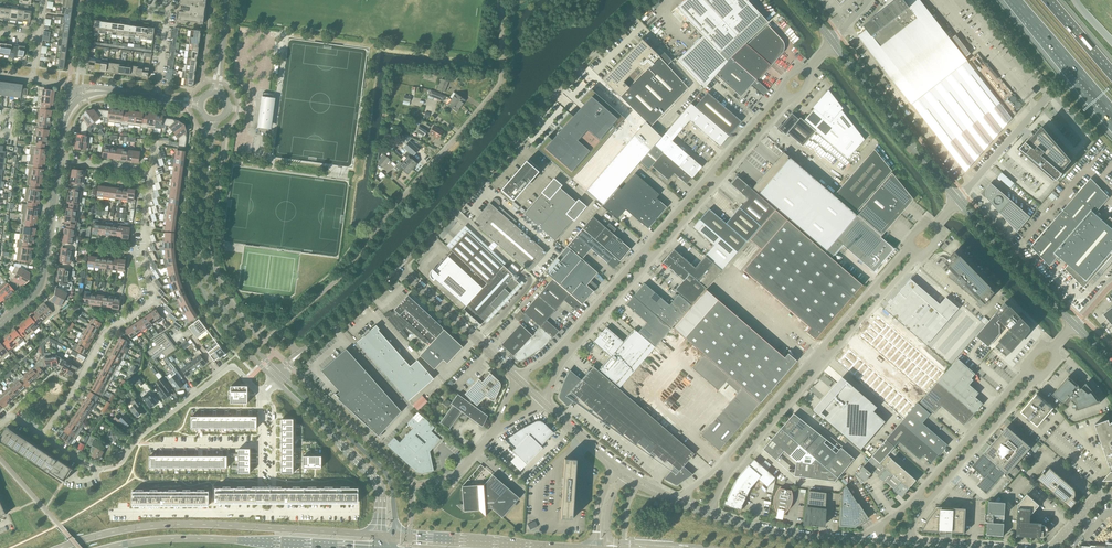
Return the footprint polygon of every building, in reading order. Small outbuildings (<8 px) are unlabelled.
[(63,7),(73,8),(73,1),(65,0),(60,0),(59,2),(61,2),(62,2),(63,2),(63,7)] [(178,18),(181,19),(180,21),(185,21),(197,23),(201,24),(201,21),(204,22),(206,2),(204,2),(204,0),(181,0),(178,18)] [(676,7),(703,36),(687,51),(678,60),(704,88),(713,78),(716,75),(728,61),(727,61),(768,22),(747,0),(684,0),(676,7)] [(866,29),(867,30),(859,36),(966,172),(1012,118),(965,58),(970,54),(963,44),(956,36),(951,40),(920,0),(889,0),(874,18),(864,26),(865,27),(864,27),(864,28),(865,28),(865,29),(866,29)] [(24,10),(23,21),(29,22),(31,11),(27,11),(28,6),(25,5),(24,10)] [(57,11),(56,13),(65,14),(72,15),(73,8),(63,7),(62,11),(57,11)] [(4,8),(3,19),(9,19),(11,9),(4,8)] [(17,10),(11,9),(9,19),(16,20),(17,10)] [(16,20),(23,21),(24,10),(17,10),(16,20)] [(56,16),(56,19),(59,20),(59,19),(61,19),(61,24),(70,25),(72,15),(65,14),(65,17),(56,16)] [(56,28),(55,30),(69,32),(70,25),(61,24),(60,29),(58,29),(58,28),(56,28)] [(746,44),(731,58),(757,80),(759,77),(760,78),(759,79),(782,53),(784,49),(784,48),(784,47),(784,46),(784,45),(784,44),(783,43),(783,42),(782,41),(782,40),(781,40),(767,25),(747,44),(746,44)] [(68,39),(69,32),(55,30),(55,33),(57,33),(59,33),(59,38),(68,39)] [(191,30),(190,37),(200,38),(201,34),(200,34),(201,31),(191,30)] [(200,38),(190,37),(189,44),(199,45),(199,43),(200,43),(200,38)] [(54,42),(54,44),(67,46),(68,39),(59,38),(58,43),(56,42),(54,42)] [(602,80),(620,96),(651,127),(688,88),(667,66),(672,61),(663,52),(659,56),(644,41),(642,39),(602,80)] [(10,45),(5,44),(4,55),(9,56),(9,57),(13,57),(15,44),(10,43),(10,45)] [(19,45),(15,44),(13,57),(17,58),(17,57),(23,57),(22,58),(23,58),(23,53),(25,53),(25,49),(24,49),(24,46),(24,47),(19,46),(19,45)] [(57,47),(57,52),(66,53),(67,46),(54,44),(53,47),(55,47),(56,46),(57,47)] [(189,44),(188,51),(198,52),(199,47),(198,47),(199,45),(189,44)] [(198,57),(198,52),(188,51),(187,58),(197,59),(197,57),(198,57)] [(51,55),(50,58),(66,60),(66,53),(57,52),(56,56),(54,56),(54,55),(51,55)] [(64,69),(66,60),(50,58),(47,57),(46,61),(49,61),(50,60),(54,61),(54,60),(56,61),(55,66),(59,66),(59,68),(64,69)] [(187,58),(187,65),(196,66),(197,61),(196,61),(197,59),(187,58)] [(728,61),(716,75),(729,86),(726,90),(732,96),(736,92),(741,96),(751,85),(763,96),(768,90),(757,80),(731,58),(728,61)] [(196,71),(196,66),(187,65),(186,72),(195,73),(195,71),(196,71)] [(872,71),(873,73),(877,77),(881,73),(876,67),(872,71)] [(185,79),(185,78),(195,80),(195,75),(195,73),(186,72),(183,71),(182,78),(185,79)] [(194,84),(195,80),(185,78),(185,79),(184,86),(193,87),(193,84),(194,84)] [(880,81),(885,88),(889,85),(883,78),(880,81)] [(437,89),(445,92),(449,82),(442,79),(437,89)] [(38,87),(37,93),(39,93),(38,96),(51,98),(52,98),(53,95),(53,94),(53,92),(53,91),(52,91),(47,90),(47,88),(38,87)] [(572,179),(625,118),(591,89),(580,101),(586,106),(575,118),(569,113),(558,125),(564,130),(561,134),(559,131),(555,136),(557,138),(554,142),(548,137),(537,149),(572,179)] [(430,90),(429,95),(441,100),(443,95),(430,90)] [(268,136),(274,94),(263,92),(257,134),(268,136)] [(452,98),(452,99),(456,103),(461,106),(465,100),(456,93),(456,94),(454,92),(450,97),(452,98)] [(815,131),(848,159),(864,140),(828,93),(803,121),(815,131)] [(36,102),(35,106),(40,106),(48,107),(48,108),(48,107),(49,104),(50,105),(51,105),(51,104),(52,102),(52,101),(52,98),(51,98),(38,96),(37,102),(36,102)] [(699,110),(707,118),(720,103),(712,96),(699,110)] [(448,97),(444,102),(457,112),(461,106),(452,99),(448,97)] [(707,118),(728,136),(741,121),(720,103),(707,118)] [(719,147),(728,136),(707,118),(699,110),(691,104),(655,145),(663,152),(692,178),(702,167),(672,141),(689,121),(719,147)] [(36,109),(36,116),(48,118),(49,118),(50,118),(50,117),(50,114),(50,111),(51,111),(50,111),(49,111),(48,111),(48,108),(48,107),(40,106),(39,109),(36,109)] [(107,110),(106,118),(109,118),(108,122),(115,122),(117,108),(113,108),(113,109),(110,109),(110,111),(107,110)] [(121,125),(125,125),(126,113),(123,112),(123,110),(121,110),(121,109),(117,108),(115,122),(121,123),(121,125)] [(91,110),(86,111),(95,123),(102,117),(105,118),(106,118),(107,110),(99,109),(97,110),(97,111),(95,111),(94,110),(92,110),(91,110)] [(129,113),(126,113),(125,125),(128,126),(128,124),(135,125),(136,111),(132,110),(132,112),(130,111),(129,113)] [(88,128),(95,123),(86,111),(83,116),(84,117),(83,118),(84,119),(83,121),(82,121),(81,123),(80,132),(87,133),(88,128)] [(141,112),(136,111),(135,125),(141,126),(141,128),(144,128),(146,116),(143,115),(143,113),(140,113),(141,112)] [(802,146),(815,131),(803,121),(793,112),(779,129),(785,135),(787,133),(802,146)] [(148,127),(154,128),(156,114),(152,113),(152,114),(149,114),(149,116),(146,116),(144,128),(148,129),(148,127)] [(164,128),(165,125),(166,118),(162,118),(163,116),(160,115),(160,114),(156,114),(154,128),(161,129),(161,127),(164,128)] [(36,116),(35,123),(37,123),(37,126),(45,127),(46,127),(46,124),(48,124),(49,124),(49,122),(49,121),(50,118),(49,118),(48,118),(36,116)] [(168,126),(174,133),(185,124),(180,121),(179,122),(178,121),(177,122),(175,121),(175,120),(173,119),(166,118),(165,125),(168,126)] [(651,127),(646,122),(640,128),(639,127),(637,130),(638,130),(586,191),(602,205),(661,137),(650,127),(651,127)] [(187,129),(185,124),(174,133),(179,140),(178,146),(185,147),(187,137),(186,135),(185,135),(185,133),(186,132),(186,130),(187,129)] [(33,125),(32,129),(34,129),(33,135),(46,137),(47,137),(47,134),(48,134),(48,131),(47,131),(47,130),(45,130),(46,127),(45,127),(37,126),(33,125)] [(424,136),(428,131),(420,126),(417,132),(424,136)] [(439,139),(443,132),(434,126),(429,133),(439,139)] [(76,137),(75,141),(89,143),(90,137),(87,136),(87,133),(80,132),(80,135),(77,135),(77,137),(76,137)] [(1070,162),(1048,137),(1047,137),(1043,133),(1036,141),(1032,138),(1030,141),(1033,144),(1031,146),(1026,142),(1020,149),(1057,181),(1063,174),(1059,170),(1062,167),(1063,167),(1070,162)] [(30,142),(30,145),(42,147),(43,147),(44,144),(45,144),(46,144),(46,141),(47,141),(47,138),(47,137),(46,137),(33,135),(32,142),(30,142)] [(89,150),(89,143),(75,141),(75,146),(76,146),(76,148),(89,150)] [(409,141),(404,147),(408,151),(413,156),(419,150),(409,141)] [(30,149),(29,155),(30,155),(43,157),(44,157),(45,154),(45,153),(45,151),(45,150),(44,150),(43,150),(43,147),(42,147),(30,145),(30,149)] [(692,178),(663,152),(655,145),(640,162),(649,169),(651,166),(668,180),(674,173),(678,177),(677,178),(681,179),(686,184),(692,178)] [(173,155),(173,158),(184,160),(185,152),(182,151),(182,150),(183,150),(183,149),(177,149),(177,150),(176,155),(173,155)] [(140,152),(134,151),(133,161),(132,161),(132,162),(139,163),(140,156),(141,153),(140,153),(140,152)] [(417,163),(411,158),(413,156),(408,151),(404,155),(407,158),(404,161),(412,169),(417,163)] [(825,251),(856,215),(783,152),(752,188),(825,251)] [(835,194),(856,212),(891,171),(883,160),(871,153),(835,194)] [(28,161),(27,165),(40,166),(41,166),(41,163),(42,164),(43,164),(44,163),(44,161),(44,160),(44,157),(43,157),(30,155),(29,161),(28,161)] [(383,168),(390,160),(385,155),(378,163),(383,168)] [(183,168),(184,160),(173,158),(172,158),(172,159),(171,160),(171,161),(171,162),(171,163),(171,164),(171,166),(174,167),(174,166),(183,168)] [(510,180),(499,193),(511,202),(540,169),(529,159),(518,172),(517,172),(516,173),(515,173),(514,174),(513,175),(512,176),(512,177),(511,177),(511,178),(511,179),(510,180)] [(397,165),(394,168),(398,172),(402,168),(408,174),(412,169),(404,161),(402,164),(400,162),(398,165),(397,165)] [(27,165),(27,168),(28,169),(28,175),(40,177),(41,177),(42,177),(42,176),(42,173),(43,170),(42,170),(41,170),(40,170),(40,167),(41,166),(40,166),(27,165)] [(170,174),(173,175),(173,174),(182,175),(183,168),(174,166),(174,167),(174,171),(171,170),(170,174)] [(71,176),(85,178),(86,171),(73,170),(72,172),(71,172),(71,176)] [(621,189),(656,220),(667,207),(656,198),(659,194),(635,173),(621,189)] [(913,199),(891,173),(856,213),(882,235),(913,199)] [(181,183),(182,175),(173,174),(173,175),(173,179),(170,178),(170,181),(169,182),(172,182),(181,183)] [(27,182),(26,185),(29,185),(37,186),(38,186),(38,183),(40,183),(41,183),(41,181),(41,180),(42,177),(41,177),(40,177),(28,175),(27,182)] [(71,176),(70,180),(71,180),(71,183),(73,183),(73,186),(80,187),(85,188),(86,185),(84,185),(85,178),(71,176)] [(748,199),(740,208),(760,226),(775,209),(737,176),(731,184),(748,199)] [(1111,255),(1111,219),(1110,217),(1105,223),(1095,214),(1109,197),(1091,178),(1060,213),(1059,212),(1055,217),(1056,218),(1031,247),(1050,266),(1059,257),(1069,265),(1065,269),(1084,288),(1111,255)] [(524,214),(540,227),(555,241),(585,206),(578,200),(577,202),(559,187),(561,185),(554,179),(524,214)] [(168,190),(171,190),(179,191),(181,183),(172,182),(172,186),(169,186),(168,190)] [(988,200),(1017,232),(1030,217),(991,183),(990,184),(989,185),(988,186),(987,188),(987,189),(986,190),(986,192),(986,193),(986,195),(986,196),(987,197),(987,199),(988,200)] [(26,188),(25,194),(38,196),(39,196),(39,193),(40,192),(40,190),(39,189),(37,189),(38,186),(37,186),(29,185),(29,188),(26,188)] [(68,196),(82,198),(83,192),(85,192),(85,188),(80,187),(73,186),(72,190),(70,189),(70,192),(69,192),(68,196)] [(648,229),(656,220),(621,189),(619,187),(602,206),(617,219),(625,209),(648,229)] [(135,200),(135,197),(134,197),(135,190),(128,189),(128,190),(129,190),(127,200),(127,202),(134,203),(135,203),(135,200)] [(167,198),(170,198),(178,199),(179,191),(171,190),(171,195),(168,194),(167,198)] [(25,194),(24,201),(27,202),(26,205),(34,206),(35,206),(36,203),(37,203),(38,203),(39,200),(39,197),(39,196),(38,196),(25,194)] [(70,203),(70,206),(82,208),(83,204),(81,204),(82,198),(68,196),(67,200),(69,200),(68,203),(70,203)] [(166,206),(167,206),(177,207),(178,199),(170,198),(170,202),(167,202),(166,206)] [(481,226),(479,228),(530,272),(547,252),(513,223),(515,221),(498,206),(499,204),(499,202),(498,200),(496,199),(494,199),(492,200),(490,203),(482,212),(475,220),(481,226)] [(22,204),(21,214),(22,214),(35,216),(36,216),(37,213),(37,212),(37,210),(37,209),(36,209),(35,209),(35,206),(34,206),(26,205),(22,204)] [(82,208),(70,206),(69,209),(67,209),(67,212),(66,211),(65,216),(79,217),(80,211),(82,211),(82,208)] [(166,210),(165,213),(168,214),(176,215),(177,207),(167,206),(167,210),(166,210)] [(618,238),(605,227),(598,220),(606,210),(602,206),(593,216),(582,228),(620,261),(630,249),(622,242),(623,241),(618,237),(618,238)] [(709,209),(700,220),(737,252),(760,226),(740,208),(739,208),(726,223),(709,209)] [(761,249),(743,270),(810,328),(806,332),(815,339),(862,285),(775,210),(750,240),(761,249)] [(21,221),(21,224),(24,224),(32,225),(33,226),(33,225),(33,222),(34,223),(35,223),(36,222),(36,220),(36,219),(36,216),(35,216),(22,214),(21,221)] [(168,214),(165,214),(164,214),(164,218),(164,222),(167,222),(175,223),(176,215),(168,214)] [(857,215),(826,252),(832,257),(842,245),(873,272),(894,249),(880,237),(881,236),(857,215)] [(79,224),(79,217),(65,216),(65,220),(66,220),(66,222),(68,223),(67,226),(80,227),(80,224),(79,224)] [(700,220),(693,228),(701,235),(700,236),(704,239),(705,238),(713,246),(706,254),(723,269),(737,252),(700,220)] [(174,231),(175,223),(167,222),(166,226),(163,226),(163,229),(174,231)] [(20,227),(20,234),(33,236),(34,236),(34,235),(34,232),(35,229),(34,229),(33,229),(32,229),(32,226),(33,226),(32,225),(24,224),(21,224),(20,227)] [(124,225),(124,227),(122,237),(128,238),(129,232),(130,232),(131,229),(130,229),(130,228),(130,225),(124,225)] [(63,231),(63,235),(77,237),(78,231),(79,231),(80,227),(67,226),(67,229),(65,229),(64,231),(63,231)] [(567,246),(571,250),(582,259),(591,249),(607,263),(613,269),(620,261),(582,228),(567,246)] [(482,288),(466,306),(463,309),(480,324),(481,324),(519,283),(514,279),(514,275),(507,269),(510,267),(506,263),(503,266),(467,232),(450,249),(487,283),(482,288)] [(162,238),(163,241),(174,241),(174,237),(174,233),(166,233),(166,238),(162,238)] [(17,240),(17,243),(29,245),(30,245),(30,242),(32,242),(33,242),(33,240),(33,239),(34,236),(33,236),(20,234),(19,240),(17,240)] [(77,237),(63,235),(62,239),(63,239),(63,242),(65,242),(65,245),(77,247),(78,244),(76,244),(77,237)] [(174,243),(174,241),(163,241),(162,241),(162,247),(160,247),(160,250),(163,250),(166,250),(174,249),(174,247),(174,243)] [(17,243),(16,247),(18,247),(17,253),(30,255),(31,255),(32,252),(32,249),(31,249),(31,248),(29,248),(30,245),(29,245),(17,243)] [(74,257),(75,251),(77,251),(77,247),(65,245),(64,249),(62,248),(62,251),(61,251),(60,255),(74,257)] [(598,273),(589,265),(567,246),(545,272),(582,304),(594,291),(587,285),(598,273)] [(164,259),(167,258),(175,257),(174,253),(174,249),(166,250),(166,255),(163,255),(164,259)] [(674,249),(668,256),(706,288),(722,270),(706,257),(696,268),(674,249)] [(955,251),(951,256),(946,263),(956,273),(954,275),(954,278),(956,281),(955,282),(983,306),(985,304),(986,304),(995,292),(955,251)] [(17,253),(16,260),(19,261),(18,264),(26,265),(27,262),(29,262),(30,262),(31,259),(31,256),(31,255),(30,255),(17,253)] [(62,262),(62,265),(69,266),(75,267),(75,264),(73,263),(74,257),(60,255),(60,259),(61,259),(60,262),(62,262)] [(706,288),(668,256),(663,262),(683,280),(675,290),(692,304),(706,288)] [(168,267),(176,265),(175,257),(167,258),(164,259),(163,259),(164,267),(168,267)] [(436,278),(466,306),(482,288),(448,257),(435,271),(433,270),(432,271),(431,273),(431,275),(432,277),(435,280),(436,278)] [(15,267),(12,272),(27,280),(28,280),(28,276),(29,273),(28,273),(28,272),(25,271),(26,265),(18,264),(14,263),(13,267),(15,267)] [(75,267),(69,266),(62,265),(62,268),(59,268),(59,271),(58,271),(57,275),(59,275),(71,277),(72,270),(74,270),(75,267)] [(167,276),(170,275),(178,273),(176,265),(168,267),(169,271),(166,272),(167,276)] [(11,279),(9,281),(14,287),(19,283),(21,284),(22,285),(23,285),(25,283),(27,280),(28,280),(27,280),(12,272),(9,277),(11,279)] [(171,279),(168,279),(168,280),(169,284),(172,283),(180,281),(178,273),(170,275),(171,279)] [(59,275),(57,275),(57,279),(58,279),(58,281),(60,282),(59,285),(67,286),(72,287),(72,283),(71,283),(71,277),(59,275)] [(538,295),(555,310),(564,299),(577,310),(582,304),(553,279),(538,295)] [(927,345),(959,308),(946,297),(940,304),(932,297),(911,279),(889,304),(885,309),(927,345)] [(0,285),(0,286),(8,296),(9,296),(9,297),(9,296),(11,294),(12,294),(14,292),(13,291),(12,290),(14,287),(9,281),(7,283),(5,281),(0,285)] [(182,288),(180,281),(172,283),(173,288),(171,289),(172,292),(175,291),(182,288)] [(644,283),(633,296),(671,328),(691,305),(679,294),(678,295),(675,294),(672,297),(674,299),(669,305),(644,283)] [(71,290),(72,287),(67,286),(59,285),(59,289),(57,288),(56,291),(55,290),(55,295),(68,302),(70,290),(71,290)] [(2,299),(3,300),(3,301),(4,301),(6,299),(9,297),(9,296),(8,296),(0,286),(0,301),(2,299)] [(175,291),(176,295),(174,297),(175,300),(178,299),(185,295),(183,291),(182,288),(175,291)] [(49,304),(58,313),(60,311),(59,310),(68,302),(55,295),(52,297),(53,298),(50,300),(52,301),(49,304)] [(113,307),(112,307),(112,308),(119,309),(120,302),(121,302),(121,299),(122,299),(122,296),(115,295),(114,295),(114,297),(113,307)] [(187,299),(185,295),(178,299),(180,303),(177,305),(179,308),(181,307),(189,303),(187,299)] [(540,327),(553,337),(553,338),(559,332),(546,321),(555,310),(538,295),(524,312),(540,326),(540,327)] [(655,347),(671,328),(633,296),(626,304),(647,322),(638,332),(655,347)] [(384,315),(406,340),(407,336),(402,329),(406,327),(425,342),(427,341),(430,344),(444,330),(409,297),(392,313),(391,311),(384,315)] [(685,337),(760,403),(796,361),(788,353),(784,357),(717,300),(685,337)] [(183,315),(186,314),(193,310),(191,307),(189,303),(181,307),(184,311),(181,312),(183,315)] [(1028,325),(1005,303),(976,336),(989,347),(1000,334),(1000,325),(997,322),(1001,319),(1011,329),(996,347),(1007,356),(1028,332),(1028,330),(1029,330),(1029,329),(1029,328),(1028,328),(1028,327),(1027,327),(1027,326),(1028,326),(1028,325)] [(55,316),(58,313),(49,304),(47,306),(45,304),(43,306),(43,305),(40,308),(49,319),(54,314),(55,316)] [(1103,314),(1111,325),(1111,307),(1103,314)] [(37,315),(34,317),(39,322),(42,320),(44,323),(49,319),(40,308),(36,311),(37,311),(35,313),(37,315)] [(156,310),(151,313),(156,321),(158,324),(164,319),(162,316),(161,317),(156,310)] [(194,312),(193,310),(186,314),(188,318),(185,319),(187,322),(197,316),(194,312)] [(156,321),(151,313),(146,316),(152,325),(156,321)] [(146,316),(141,320),(147,328),(148,330),(153,327),(152,325),(146,316)] [(878,316),(874,321),(883,329),(888,325),(878,316)] [(985,325),(989,320),(984,316),(981,321),(985,325)] [(28,318),(25,321),(34,332),(39,327),(37,324),(39,322),(34,317),(32,319),(30,317),(29,319),(28,318)] [(92,319),(90,324),(98,328),(100,325),(101,326),(102,323),(97,321),(97,320),(94,318),(93,320),(92,319)] [(197,337),(201,334),(202,335),(207,331),(208,330),(199,319),(188,327),(189,327),(192,331),(197,338),(197,337)] [(147,328),(141,320),(136,323),(142,331),(147,328)] [(22,325),(20,326),(22,328),(19,330),(24,335),(24,336),(28,340),(30,337),(29,336),(34,332),(25,321),(22,324),(22,325)] [(874,321),(870,326),(879,334),(880,333),(883,329),(874,321)] [(136,323),(131,326),(137,335),(142,331),(136,323)] [(87,329),(95,334),(96,332),(97,332),(98,330),(98,328),(90,324),(87,329)] [(553,338),(553,337),(540,327),(532,335),(520,324),(501,344),(519,361),(524,358),(530,356),(534,353),(539,349),(543,346),(552,337),(553,338)] [(357,342),(409,401),(434,379),(417,360),(410,366),(407,362),(405,364),(377,333),(379,331),(378,330),(380,329),(376,325),(370,331),(369,330),(363,336),(357,342)] [(883,329),(880,333),(884,337),(891,328),(888,325),(883,329)] [(137,335),(131,326),(126,330),(127,332),(125,334),(129,337),(130,336),(132,338),(137,335)] [(870,326),(866,331),(875,339),(879,334),(870,326)] [(85,327),(82,333),(93,339),(93,338),(94,338),(95,336),(95,335),(95,334),(87,329),(85,327)] [(620,387),(655,347),(634,329),(623,342),(606,327),(593,342),(610,357),(599,369),(620,387)] [(891,328),(884,337),(885,337),(887,340),(895,331),(891,328)] [(13,331),(10,334),(19,345),(24,340),(22,338),(24,336),(24,335),(19,330),(17,332),(16,331),(14,332),(13,331)] [(430,344),(420,355),(434,369),(443,360),(447,363),(462,347),(444,330),(430,344)] [(866,331),(861,336),(871,344),(875,339),(866,331)] [(895,331),(887,340),(889,341),(891,343),(899,334),(895,331)] [(82,333),(79,338),(81,340),(81,339),(90,344),(91,343),(93,340),(92,340),(93,339),(82,333)] [(148,352),(151,356),(170,341),(164,333),(153,340),(157,345),(148,352)] [(875,339),(871,344),(875,348),(885,337),(884,337),(880,333),(879,334),(875,339)] [(7,341),(4,343),(9,349),(12,346),(14,349),(19,345),(10,334),(7,337),(7,338),(5,339),(7,341)] [(122,338),(121,337),(118,343),(126,348),(127,347),(128,344),(130,345),(132,342),(124,334),(122,338)] [(899,334),(891,343),(894,345),(895,346),(903,337),(899,334)] [(62,339),(64,337),(62,335),(58,340),(66,345),(67,344),(67,342),(62,339)] [(885,337),(875,348),(880,352),(889,341),(887,340),(885,337)] [(903,337),(895,346),(899,349),(906,341),(903,337)] [(78,345),(87,349),(88,348),(90,346),(89,346),(90,344),(81,339),(81,340),(78,345)] [(151,356),(154,359),(163,352),(166,356),(176,349),(170,341),(171,341),(170,341),(151,356)] [(889,341),(880,352),(885,356),(894,345),(891,343),(889,341)] [(906,341),(899,349),(902,353),(910,344),(906,341)] [(4,358),(9,353),(7,351),(9,349),(4,343),(2,345),(1,344),(0,344),(0,353),(4,358)] [(76,343),(73,349),(84,355),(85,353),(86,353),(87,351),(86,350),(87,349),(78,345),(76,343)] [(126,348),(118,343),(115,348),(126,354),(129,349),(127,347),(126,348)] [(218,345),(208,353),(214,361),(219,358),(220,359),(226,354),(221,348),(222,347),(219,344),(218,345)] [(910,344),(902,353),(903,353),(906,356),(914,347),(910,344)] [(894,345),(885,356),(889,360),(899,349),(895,346),(894,345)] [(914,347),(906,356),(908,357),(910,359),(917,350),(914,347)] [(126,354),(115,348),(112,353),(123,359),(126,354)] [(899,349),(889,360),(894,364),(903,353),(902,353),(899,349)] [(339,397),(380,435),(401,411),(347,350),(323,371),(341,391),(337,394),(335,394),(339,398),(339,397)] [(845,355),(844,356),(855,365),(860,359),(849,350),(844,355),(845,355)] [(917,350),(910,359),(912,361),(913,362),(921,353),(917,350)] [(112,353),(109,359),(120,364),(123,359),(112,353)] [(903,353),(894,364),(899,368),(908,357),(906,356),(903,353)] [(921,353),(913,362),(917,365),(925,357),(921,353)] [(56,354),(57,355),(58,365),(63,367),(66,361),(68,359),(62,356),(63,355),(60,354),(56,354)] [(35,363),(37,364),(42,370),(46,366),(45,355),(42,356),(39,358),(40,359),(35,363)] [(192,361),(197,368),(201,365),(202,366),(206,363),(200,355),(192,361)] [(729,377),(742,388),(707,428),(708,429),(702,435),(708,440),(710,439),(719,449),(725,444),(725,443),(760,403),(704,355),(693,368),(718,390),(729,377)] [(844,356),(839,362),(850,371),(855,365),(844,356)] [(908,357),(899,368),(903,372),(912,361),(910,359),(908,357)] [(925,357),(917,365),(921,369),(928,360),(925,357)] [(63,367),(61,370),(63,370),(62,371),(65,372),(67,373),(72,364),(73,362),(68,359),(66,361),(63,367)] [(120,364),(109,359),(106,364),(115,368),(117,370),(120,364)] [(855,365),(850,371),(854,375),(865,363),(860,359),(855,365)] [(937,383),(974,414),(983,404),(974,396),(978,391),(968,383),(975,374),(958,359),(937,383)] [(928,360),(921,369),(922,369),(924,372),(932,363),(928,360)] [(197,368),(192,361),(181,369),(188,378),(191,375),(190,374),(197,368)] [(912,361),(903,372),(908,376),(917,365),(913,362),(912,361)] [(72,364),(67,373),(70,374),(69,375),(72,376),(75,371),(76,372),(78,368),(80,369),(81,367),(73,362),(72,364)] [(178,390),(184,386),(180,380),(183,378),(172,363),(168,366),(172,371),(170,373),(173,377),(169,381),(174,388),(175,387),(178,390)] [(865,363),(854,375),(859,379),(870,367),(865,363)] [(932,363),(924,372),(926,374),(928,375),(936,366),(932,363)] [(37,364),(33,368),(39,376),(40,374),(41,375),(43,373),(44,372),(42,370),(37,364)] [(115,368),(106,364),(104,369),(112,374),(115,375),(117,370),(115,368)] [(917,365),(908,376),(913,380),(922,369),(921,369),(917,365)] [(154,366),(151,368),(155,375),(159,372),(154,366)] [(936,366),(928,375),(931,378),(932,378),(940,369),(936,366)] [(560,399),(568,406),(568,405),(576,396),(610,425),(611,424),(623,435),(624,434),(636,444),(638,443),(650,454),(652,452),(665,463),(667,460),(675,467),(665,479),(664,478),(664,479),(675,485),(676,485),(677,485),(678,484),(693,474),(693,473),(692,474),(683,467),(694,454),(594,367),(581,381),(570,371),(571,370),(570,370),(569,373),(567,375),(566,378),(565,380),(564,383),(562,386),(561,389),(560,393),(559,396),(559,397),(559,398),(560,399)] [(870,367),(859,379),(864,384),(875,372),(870,367)] [(33,368),(28,372),(35,380),(36,379),(38,377),(39,376),(33,368)] [(104,369),(101,374),(109,379),(112,380),(115,375),(112,374),(104,369)] [(922,369),(913,380),(917,384),(926,374),(924,372),(922,369)] [(940,369),(932,378),(936,382),(943,373),(940,369)] [(28,372),(24,376),(30,383),(31,382),(32,383),(34,381),(34,380),(35,380),(28,372)] [(875,372),(864,384),(869,388),(880,376),(875,372)] [(489,399),(494,401),(500,388),(500,387),(501,386),(501,385),(500,384),(500,383),(500,382),(499,382),(499,381),(497,379),(490,373),(484,380),(483,379),(482,380),(483,381),(482,382),(479,379),(465,394),(477,405),(486,396),(489,398),(489,399)] [(24,376),(21,374),(17,378),(19,380),(26,387),(27,387),(29,385),(30,383),(24,376)] [(109,379),(101,374),(98,379),(107,384),(109,385),(112,380),(109,379)] [(139,374),(132,378),(135,382),(138,380),(141,385),(145,383),(139,374)] [(926,374),(917,384),(922,388),(931,378),(928,375),(926,374)] [(880,376),(869,388),(874,392),(885,380),(880,376)] [(1069,398),(1072,400),(1077,395),(1074,392),(1079,386),(1068,376),(1052,395),(1063,404),(1069,398)] [(167,390),(170,387),(162,377),(157,382),(160,386),(156,389),(152,392),(154,393),(158,390),(160,394),(159,395),(162,398),(163,397),(164,399),(165,398),(166,399),(170,396),(169,395),(170,394),(167,390)] [(814,409),(814,410),(861,450),(886,422),(874,411),(878,407),(848,382),(843,377),(837,384),(814,410),(814,409)] [(26,387),(19,380),(17,378),(12,382),(15,384),(21,391),(22,390),(23,391),(25,389),(25,388),(26,387)] [(931,378),(922,388),(926,392),(936,382),(932,378),(931,378)] [(107,384),(98,379),(95,385),(104,389),(106,390),(106,391),(109,385),(107,384)] [(885,380),(874,392),(879,396),(889,384),(885,380)] [(10,388),(17,395),(18,394),(18,395),(20,393),(21,391),(15,384),(12,382),(8,385),(10,388)] [(974,414),(937,383),(921,402),(934,414),(941,405),(964,425),(974,414)] [(1077,395),(1072,400),(1071,401),(1076,405),(1078,410),(1101,402),(1098,399),(1096,396),(1094,393),(1091,389),(1089,386),(1086,383),(1081,389),(1079,387),(1079,386),(1074,392),(1077,395)] [(889,384),(879,396),(884,401),(894,389),(889,384)] [(104,389),(95,385),(92,390),(100,394),(103,396),(106,390),(104,389)] [(230,386),(230,403),(247,403),(247,386),(230,386)] [(10,388),(6,392),(12,399),(14,398),(14,399),(16,397),(16,396),(17,395),(10,388)] [(894,389),(884,401),(889,405),(899,393),(894,389)] [(6,392),(1,396),(8,403),(9,402),(9,403),(11,401),(11,400),(12,399),(6,392)] [(91,392),(88,397),(96,402),(98,399),(99,397),(91,392)] [(143,397),(151,408),(153,406),(154,407),(157,404),(156,404),(157,403),(149,392),(143,397)] [(899,393),(889,405),(894,409),(904,397),(899,393)] [(1038,427),(1054,408),(1037,393),(1021,412),(1038,427)] [(488,416),(458,394),(451,403),(452,403),(454,404),(440,423),(449,429),(463,411),(481,424),(488,416)] [(96,402),(88,397),(84,402),(93,407),(92,407),(95,409),(98,404),(96,403),(96,402)] [(904,397),(894,409),(899,413),(909,401),(904,397)] [(137,398),(131,402),(134,405),(130,408),(137,417),(141,414),(142,414),(142,413),(144,412),(139,406),(142,404),(137,398)] [(909,401),(899,413),(904,418),(914,406),(909,401)] [(84,402),(81,407),(89,412),(92,407),(93,407),(84,402)] [(931,414),(918,403),(901,423),(939,455),(948,444),(923,423),(931,414)] [(86,417),(89,412),(81,407),(78,412),(86,417)] [(78,412),(74,417),(83,422),(86,417),(78,412)] [(387,445),(411,467),(415,471),(416,471),(416,472),(417,472),(418,472),(419,473),(420,473),(421,473),(422,473),(423,473),(431,471),(427,450),(439,438),(431,431),(435,427),(418,412),(407,423),(413,428),(411,430),(400,442),(394,437),(387,445)] [(113,419),(119,424),(121,422),(127,427),(132,422),(127,418),(128,417),(125,414),(121,417),(118,414),(113,419)] [(794,414),(781,429),(788,434),(801,419),(794,414)] [(74,417),(71,422),(82,429),(85,424),(83,422),(74,417)] [(788,434),(794,440),(808,424),(801,419),(788,434)] [(1095,424),(1110,466),(1111,466),(1111,467),(1111,468),(1111,469),(1111,422),(1110,424),(1109,420),(1109,419),(1095,424)] [(513,451),(517,455),(511,461),(520,471),(543,448),(541,446),(556,431),(555,431),(554,432),(544,423),(542,422),(541,421),(539,421),(537,421),(536,421),(522,428),(505,440),(504,438),(503,438),(514,449),(513,451)] [(78,434),(82,429),(71,422),(68,427),(78,434)] [(939,455),(901,423),(886,439),(887,439),(895,447),(900,442),(920,460),(924,455),(932,462),(939,455)] [(794,440),(800,445),(814,429),(808,424),(794,440)] [(984,454),(1005,472),(1008,474),(1031,447),(1007,426),(984,453),(984,454)] [(3,441),(3,440),(4,439),(6,441),(5,441),(8,445),(9,444),(10,443),(11,444),(11,445),(14,449),(15,448),(16,447),(17,448),(17,449),(20,453),(21,452),(21,451),(23,452),(22,453),(26,457),(27,456),(27,455),(29,456),(28,457),(32,461),(32,460),(34,461),(37,465),(38,463),(40,465),(43,468),(44,467),(46,469),(47,468),(50,470),(49,471),(52,473),(63,480),(71,468),(60,461),(57,459),(57,460),(7,427),(0,437),(0,438),(3,441)] [(75,439),(78,434),(68,427),(65,432),(75,439)] [(119,434),(119,433),(118,432),(118,431),(117,431),(116,431),(115,432),(111,429),(111,430),(110,430),(109,431),(108,433),(109,433),(107,437),(106,436),(104,440),(111,444),(113,440),(115,441),(117,437),(118,438),(120,435),(118,434),(119,434)] [(788,434),(781,429),(776,435),(782,440),(788,434)] [(800,445),(807,450),(821,434),(814,429),(800,445)] [(65,432),(61,437),(64,439),(71,444),(75,439),(65,432)] [(785,451),(791,456),(800,445),(794,440),(788,434),(782,440),(789,446),(785,451)] [(827,440),(821,434),(807,450),(813,456),(824,442),(825,443),(827,440)] [(770,455),(782,440),(776,435),(764,449),(770,455)] [(885,467),(893,459),(888,455),(895,447),(887,439),(872,456),(881,464),(885,467)] [(789,446),(782,440),(770,455),(777,460),(785,451),(789,446)] [(815,457),(819,461),(831,448),(825,443),(824,442),(813,456),(815,457)] [(815,457),(813,456),(807,450),(800,445),(791,456),(797,462),(797,461),(805,463),(814,464),(815,457)] [(91,452),(94,453),(92,456),(99,460),(100,459),(101,459),(102,456),(101,456),(104,451),(96,448),(92,446),(91,449),(92,450),(91,452)] [(842,447),(837,453),(836,454),(849,465),(855,459),(842,447)] [(825,467),(831,460),(836,454),(837,453),(831,448),(819,461),(822,464),(825,467)] [(831,460),(844,472),(849,465),(836,454),(831,460)] [(1008,474),(1005,472),(984,454),(973,466),(985,477),(977,486),(994,500),(1013,479),(1008,474)] [(881,464),(872,456),(856,475),(862,484),(868,477),(870,478),(868,477),(872,473),(871,472),(872,470),(874,471),(881,464)] [(812,478),(820,479),(822,464),(819,461),(815,457),(814,464),(812,478)] [(565,458),(561,518),(572,519),(574,493),(575,492),(576,490),(576,489),(576,487),(577,486),(577,484),(576,483),(576,481),(576,480),(575,478),(576,459),(565,458)] [(767,470),(765,468),(755,459),(738,479),(727,501),(726,500),(725,505),(742,510),(743,506),(743,505),(752,488),(759,479),(768,487),(767,492),(773,493),(776,478),(767,470)] [(894,475),(910,488),(917,480),(893,459),(885,467),(894,475)] [(766,460),(762,465),(765,468),(767,470),(771,465),(766,460)] [(825,467),(829,470),(838,478),(844,472),(831,460),(825,467)] [(797,462),(796,468),(795,476),(803,477),(805,463),(797,461),(797,462)] [(814,464),(805,463),(803,477),(812,478),(814,464)] [(822,464),(820,479),(828,480),(829,470),(825,467),(822,464)] [(881,464),(874,471),(882,479),(881,481),(882,479),(886,483),(887,482),(894,475),(885,467),(881,464)] [(1074,488),(1073,488),(1050,468),(1045,474),(1043,472),(1038,479),(1071,508),(1077,501),(1074,499),(1074,498),(1075,497),(1075,496),(1075,495),(1076,494),(1076,493),(1075,492),(1075,491),(1075,490),(1075,489),(1074,489),(1074,488)] [(838,478),(829,470),(828,480),(835,482),(838,478)] [(1110,471),(1102,481),(1111,480),(1111,471),(1110,471)] [(479,510),(486,516),(485,508),(491,508),(502,517),(519,498),(493,475),(484,485),(477,485),(478,489),(466,490),(462,486),(464,511),(479,510)] [(907,493),(908,493),(906,492),(910,488),(894,475),(887,482),(902,496),(905,492),(907,493)] [(841,522),(841,525),(842,525),(856,526),(868,518),(863,511),(847,485),(843,489),(841,522)] [(256,488),(215,488),(215,501),(256,501),(260,501),(274,501),(277,501),(358,501),(358,488),(277,488),(274,488),(260,488),(256,488)] [(793,492),(792,490),(781,488),(779,489),(777,491),(776,494),(775,496),(775,499),(775,501),(775,504),(775,506),(776,509),(777,511),(778,513),(784,514),(786,513),(788,511),(789,509),(791,507),(792,505),(793,502),(793,500),(793,497),(793,495),(793,492)] [(208,491),(132,491),(132,503),(208,503),(208,491)] [(809,491),(807,506),(806,506),(804,525),(826,527),(827,509),(826,508),(827,493),(809,491)] [(1044,536),(1044,525),(1042,525),(1042,523),(1030,522),(1030,520),(1032,520),(1032,516),(1030,516),(1030,514),(1032,514),(1040,505),(1027,494),(1019,503),(1017,536),(1041,537),(1041,536),(1044,536)] [(1004,536),(1006,502),(989,501),(988,513),(986,513),(985,523),(988,523),(987,535),(1004,536)] [(946,532),(948,507),(938,507),(935,511),(932,515),(929,518),(926,522),(924,526),(922,531),(946,532)] [(966,509),(948,507),(946,532),(965,533),(966,509)] [(538,527),(539,526),(539,525),(536,520),(535,520),(527,523),(527,524),(527,525),(529,530),(530,530),(531,530),(538,527)]
